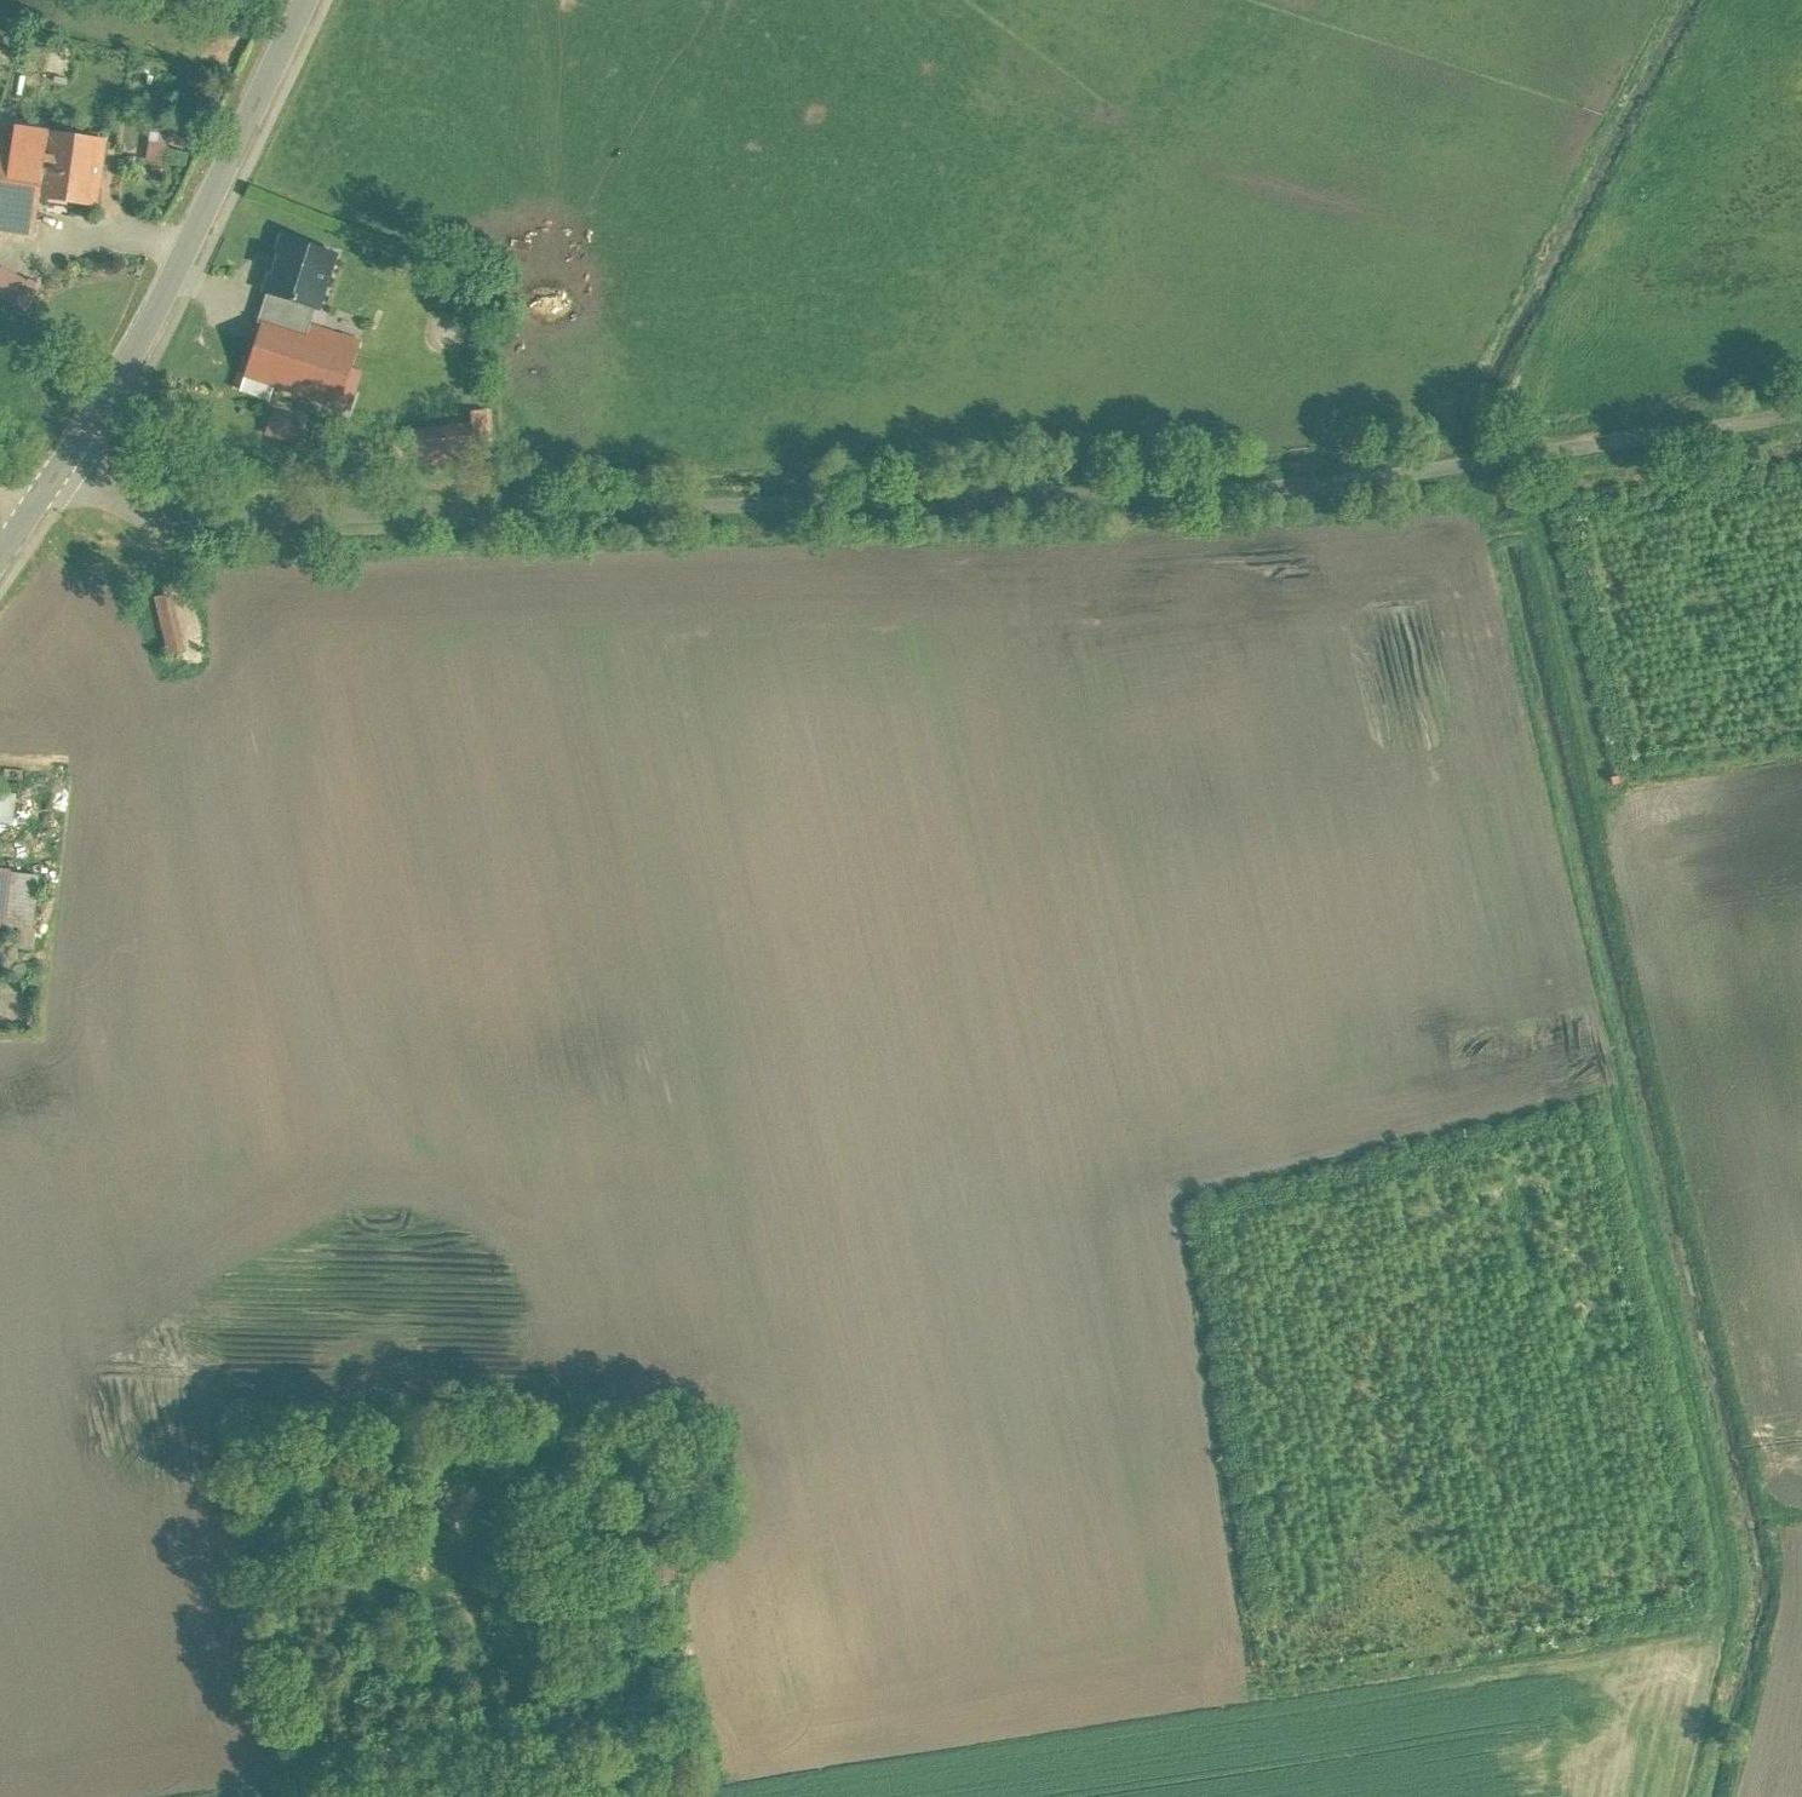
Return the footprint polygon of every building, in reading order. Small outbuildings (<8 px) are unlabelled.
[(40,237),(47,194),(107,203),(117,134),(0,116),(0,231),(40,237)] [(158,118),(153,154),(174,157),(176,146),(198,149),(202,124),(158,118)] [(291,235),(239,386),(276,399),(280,388),(343,410),(368,339),(316,322),(321,308),(325,309),(344,254),(291,235)] [(0,282),(0,293),(35,312),(48,287),(9,266),(0,282)] [(280,406),(271,434),(300,444),(309,416),(280,406)] [(418,427),(423,466),(468,459),(463,421),(418,427)] [(149,469),(149,479),(163,479),(163,468),(149,469)] [(177,591),(159,595),(174,654),(192,650),(177,591)] [(17,822),(23,789),(0,786),(0,819),(17,822)] [(38,931),(45,872),(0,866),(0,926),(38,931)]
